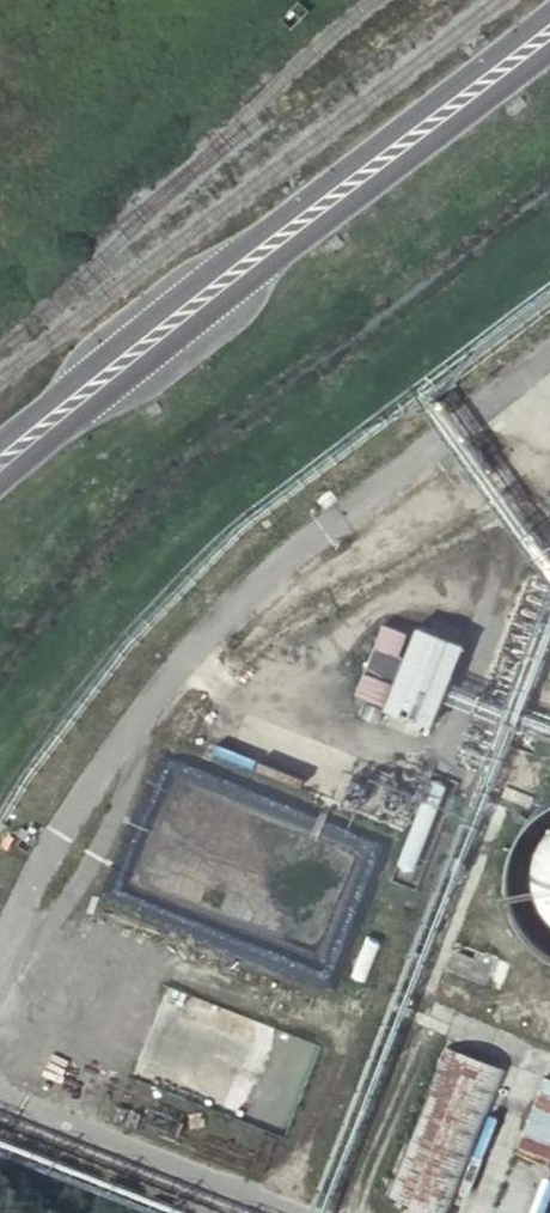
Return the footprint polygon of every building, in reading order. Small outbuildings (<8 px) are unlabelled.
[(350,700),(428,730),(459,653),(416,638),(403,669),(393,665),(403,642),(376,634),(350,700)] [(548,844),(545,849),(541,853),(538,860),(536,865),(534,871),(533,877),(532,884),(533,891),(533,895),(534,900),(536,906),(538,912),(542,918),(546,924),(549,927),(549,929),(549,842),(548,844)] [(390,1212),(453,1212),(497,1094),(442,1074),(389,1212),(390,1212)]
